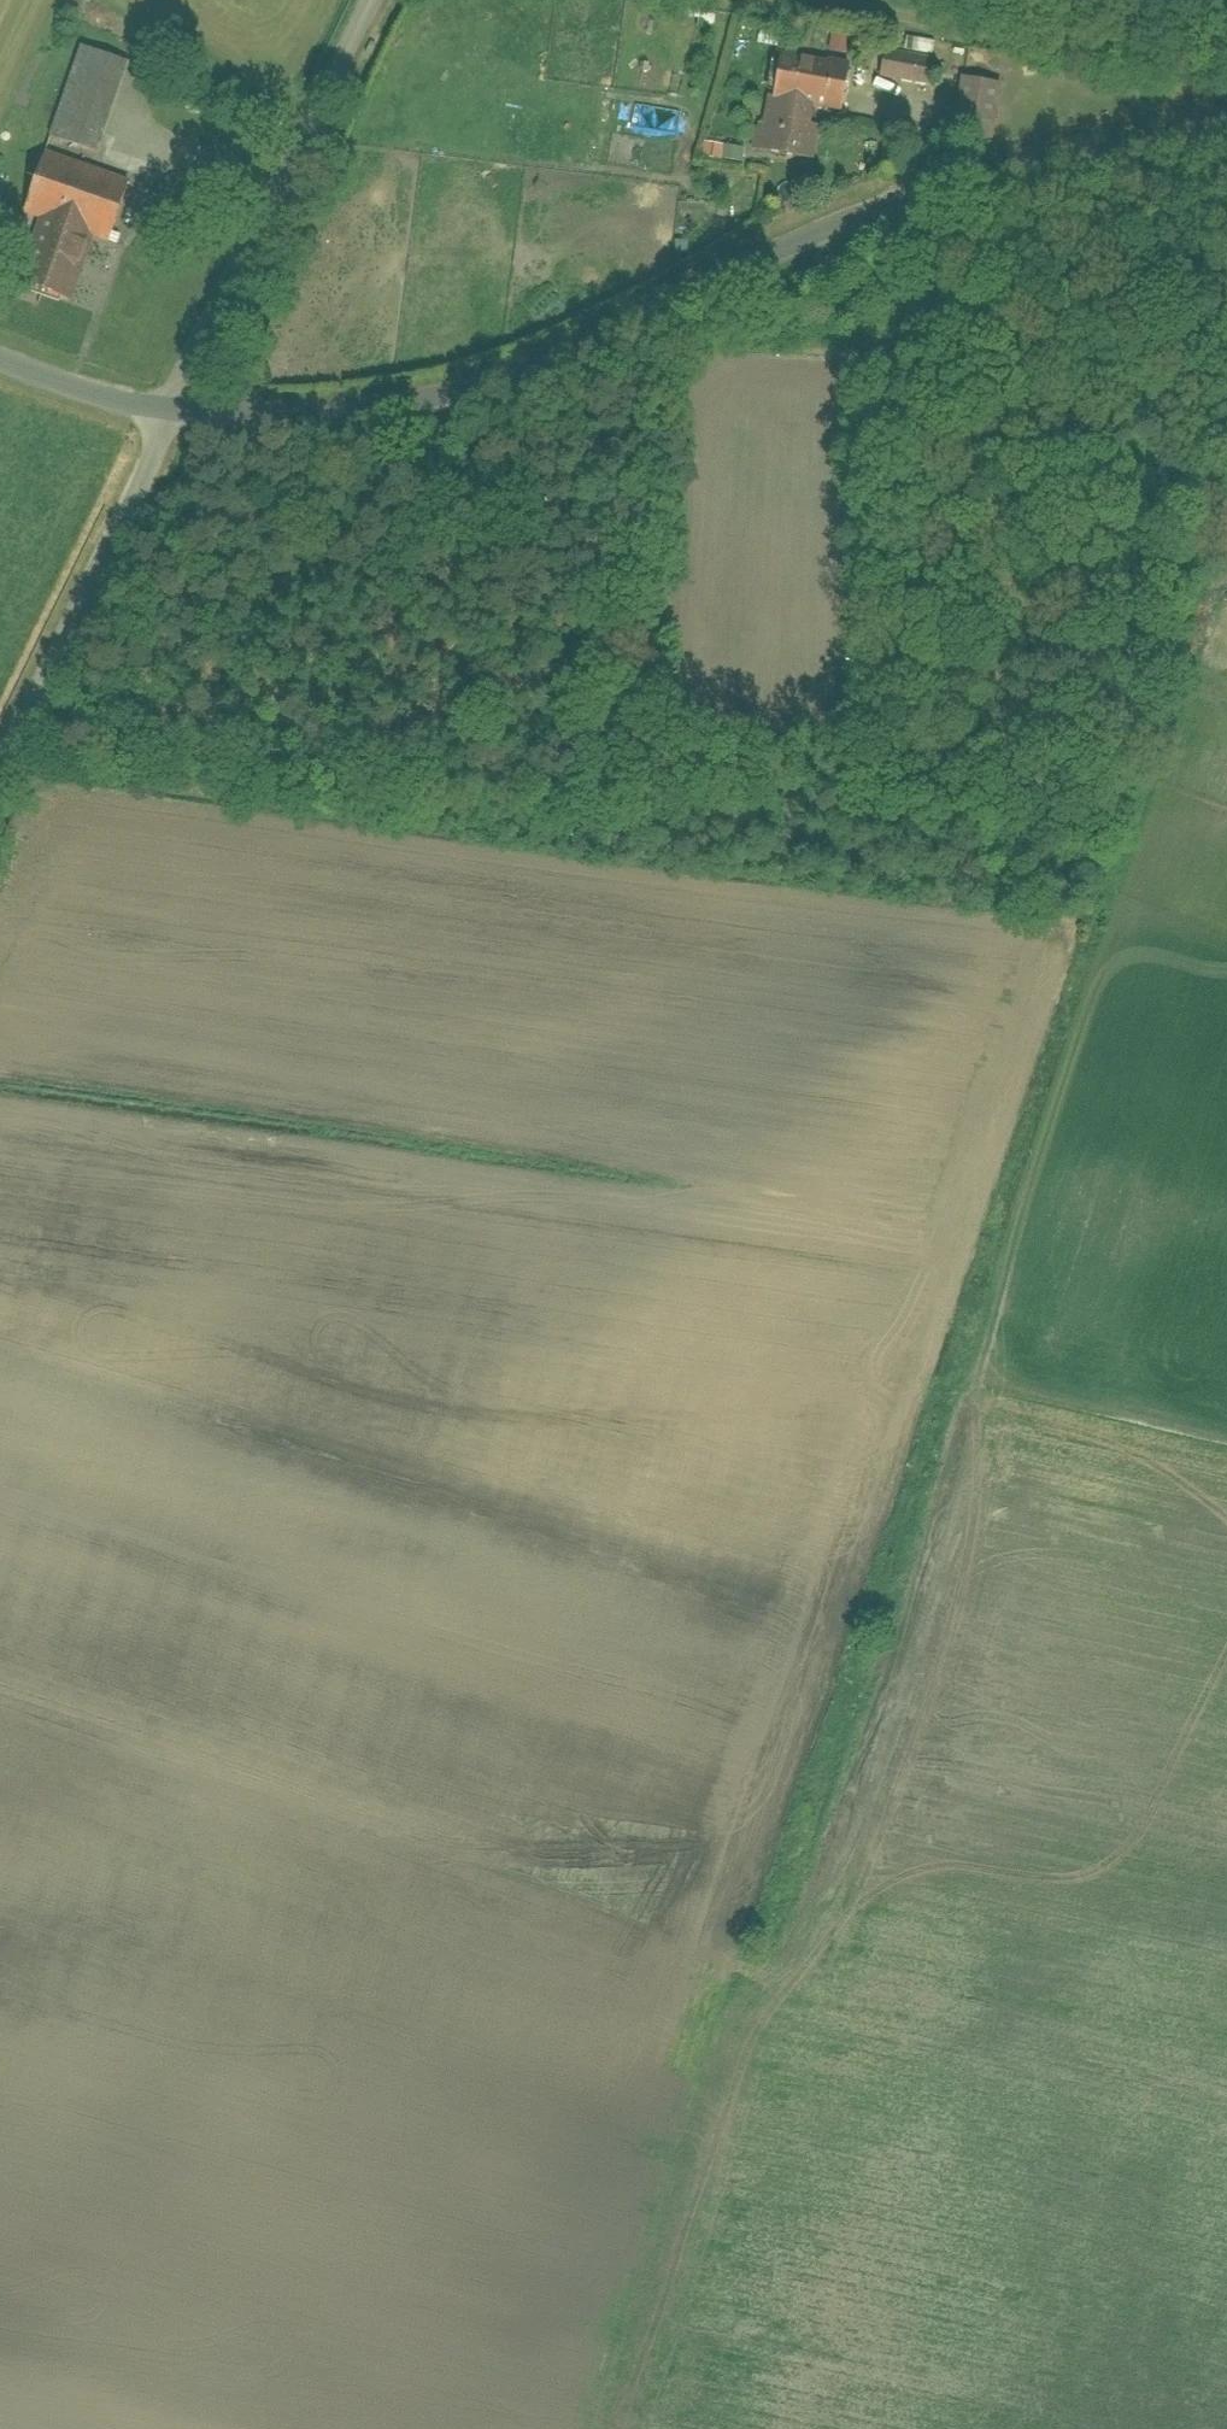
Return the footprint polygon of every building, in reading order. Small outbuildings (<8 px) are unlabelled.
[(927,61),(865,53),(861,87),(923,94),(927,61)] [(114,67),(82,57),(58,131),(90,142),(114,67)] [(842,80),(776,69),(764,143),(795,148),(802,106),(837,111),(842,80)] [(989,85),(945,83),(943,138),(987,140),(989,85)] [(730,165),(750,166),(751,144),(732,143),(730,165)] [(28,222),(42,228),(19,290),(70,309),(93,247),(105,252),(127,193),(50,164),(28,222)]
